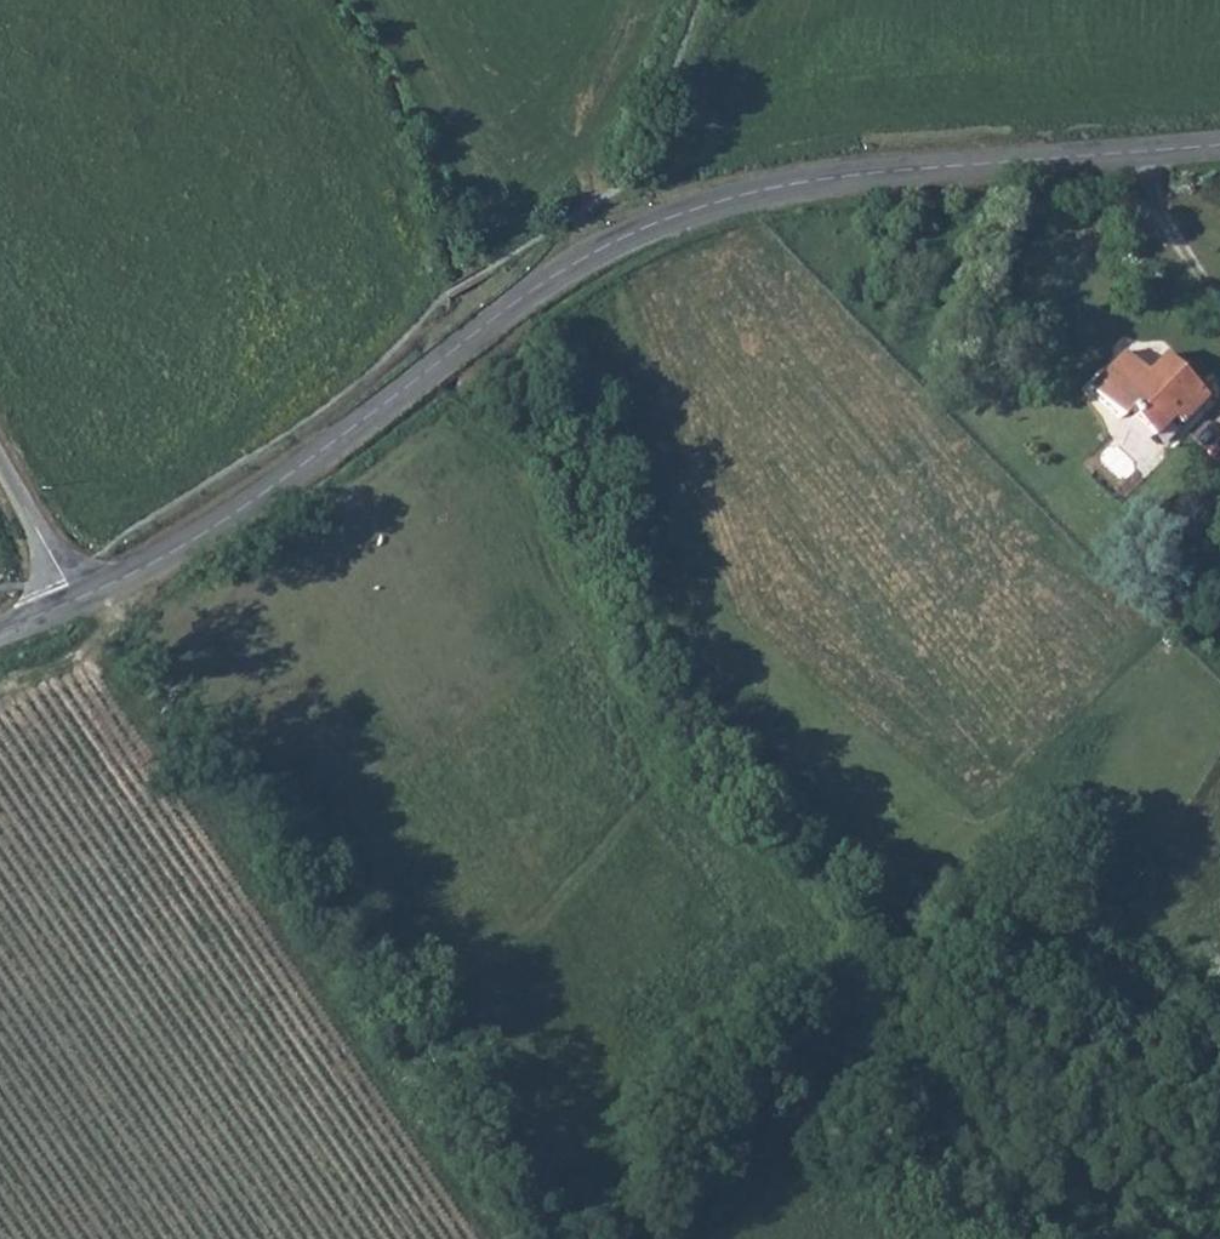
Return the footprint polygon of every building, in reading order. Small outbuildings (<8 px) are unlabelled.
[(1191,425),(1218,396),(1174,356),(1154,373),(1130,350),(1095,388),(1128,419),(1141,406),(1150,414),(1144,420),(1162,437),(1181,417),(1191,425)]
